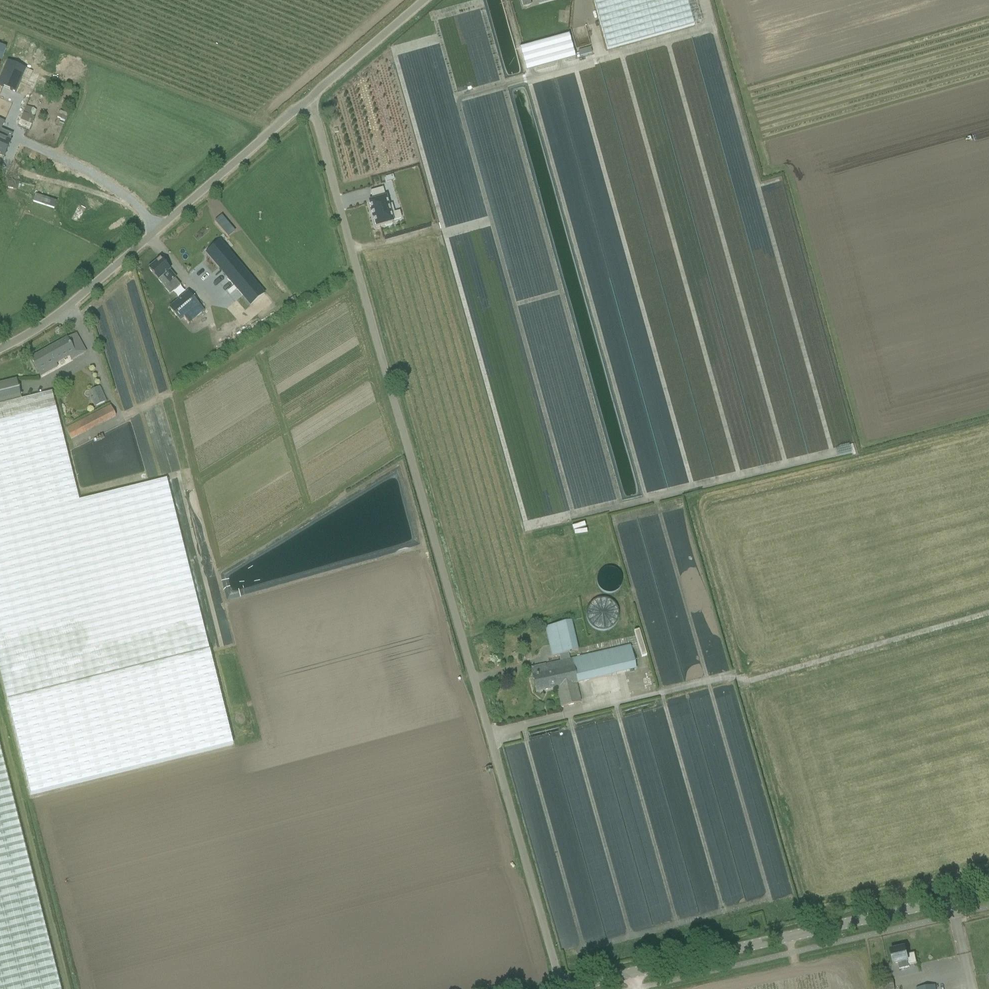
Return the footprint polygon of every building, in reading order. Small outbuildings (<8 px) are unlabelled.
[(523,8),(532,6),(530,0),(521,0),(523,8)] [(608,51),(694,27),(687,0),(594,0),(608,51)] [(568,35),(520,49),(526,73),(575,59),(575,58),(568,35)] [(8,47),(0,44),(0,60),(3,61),(8,47)] [(578,52),(579,57),(592,54),(590,49),(578,52)] [(6,65),(0,78),(0,86),(16,93),(26,69),(7,61),(6,65)] [(29,116),(24,114),(18,125),(29,130),(35,118),(34,118),(29,116)] [(23,151),(25,138),(16,136),(14,150),(23,151)] [(3,160),(9,144),(0,140),(0,159),(3,160)] [(395,214),(396,216),(403,214),(402,212),(404,211),(401,203),(405,202),(402,193),(399,194),(397,186),(396,186),(394,177),(381,180),(383,190),(379,191),(382,199),(381,199),(383,208),(384,208),(386,216),(395,214)] [(57,202),(35,195),(33,203),(54,210),(57,202)] [(222,218),(215,224),(228,240),(235,234),(222,218)] [(220,242),(207,254),(242,296),(256,284),(220,242)] [(177,278),(170,271),(161,259),(149,269),(165,288),(177,278)] [(216,266),(204,273),(208,279),(203,282),(209,291),(226,281),(216,266)] [(169,307),(180,320),(184,317),(189,324),(205,311),(188,291),(169,307)] [(289,301),(293,307),(298,304),(294,297),(289,301)] [(86,352),(77,334),(76,334),(31,359),(41,377),(58,367),(56,364),(69,357),(71,361),(86,352)] [(210,651),(194,589),(167,479),(79,501),(52,392),(22,400),(17,380),(0,385),(0,670),(8,702),(31,796),(233,745),(210,651)] [(94,398),(91,399),(95,408),(107,402),(103,394),(94,398)] [(112,405),(66,428),(72,439),(118,417),(112,405)] [(600,627),(621,621),(616,605),(609,607),(608,605),(604,606),(606,616),(594,619),(595,624),(599,623),(600,627)] [(565,641),(549,645),(551,656),(559,655),(567,653),(568,653),(571,652),(569,640),(565,641)] [(580,704),(576,684),(607,677),(602,652),(570,660),(561,662),(546,665),(547,673),(532,676),(536,693),(556,688),(557,688),(562,708),(580,704)] [(35,889),(0,749),(0,988),(60,988),(35,889)] [(909,966),(917,964),(915,954),(907,955),(905,948),(891,951),(894,966),(898,965),(900,969),(910,967),(909,966)] [(879,988),(895,988),(893,979),(878,982),(879,988)]
